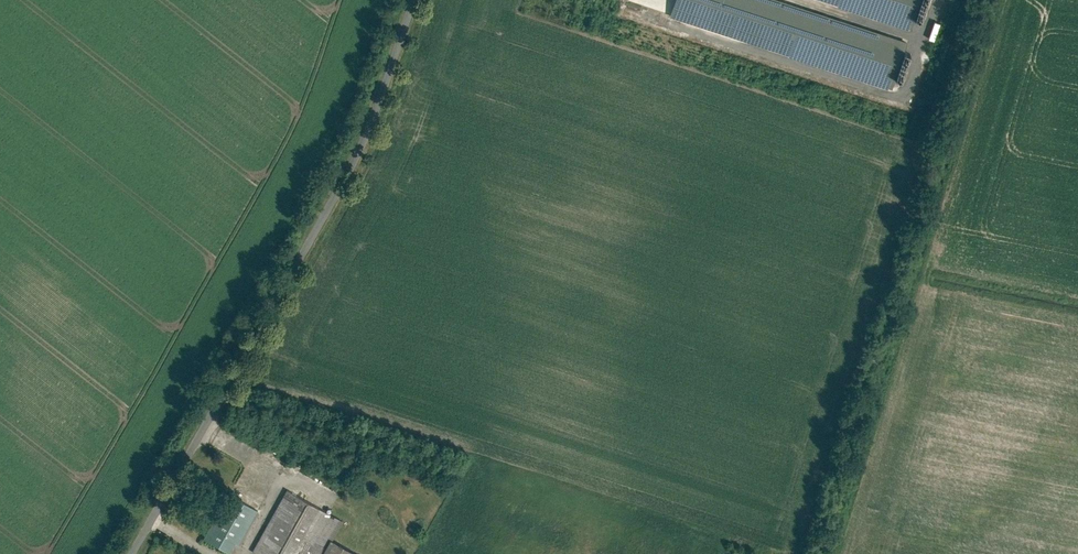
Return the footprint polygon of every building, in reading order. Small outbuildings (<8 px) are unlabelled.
[(668,15),(894,89),(910,39),(790,0),(673,0),(668,15)] [(912,28),(921,0),(828,0),(912,28)] [(935,42),(940,26),(933,24),(929,41),(935,42)] [(410,472),(422,480),(425,475),(413,467),(410,472)] [(251,551),(257,553),(364,553),(334,537),(343,520),(287,488),(251,551)] [(228,492),(202,537),(229,552),(234,542),(239,544),(258,510),(228,492)]
